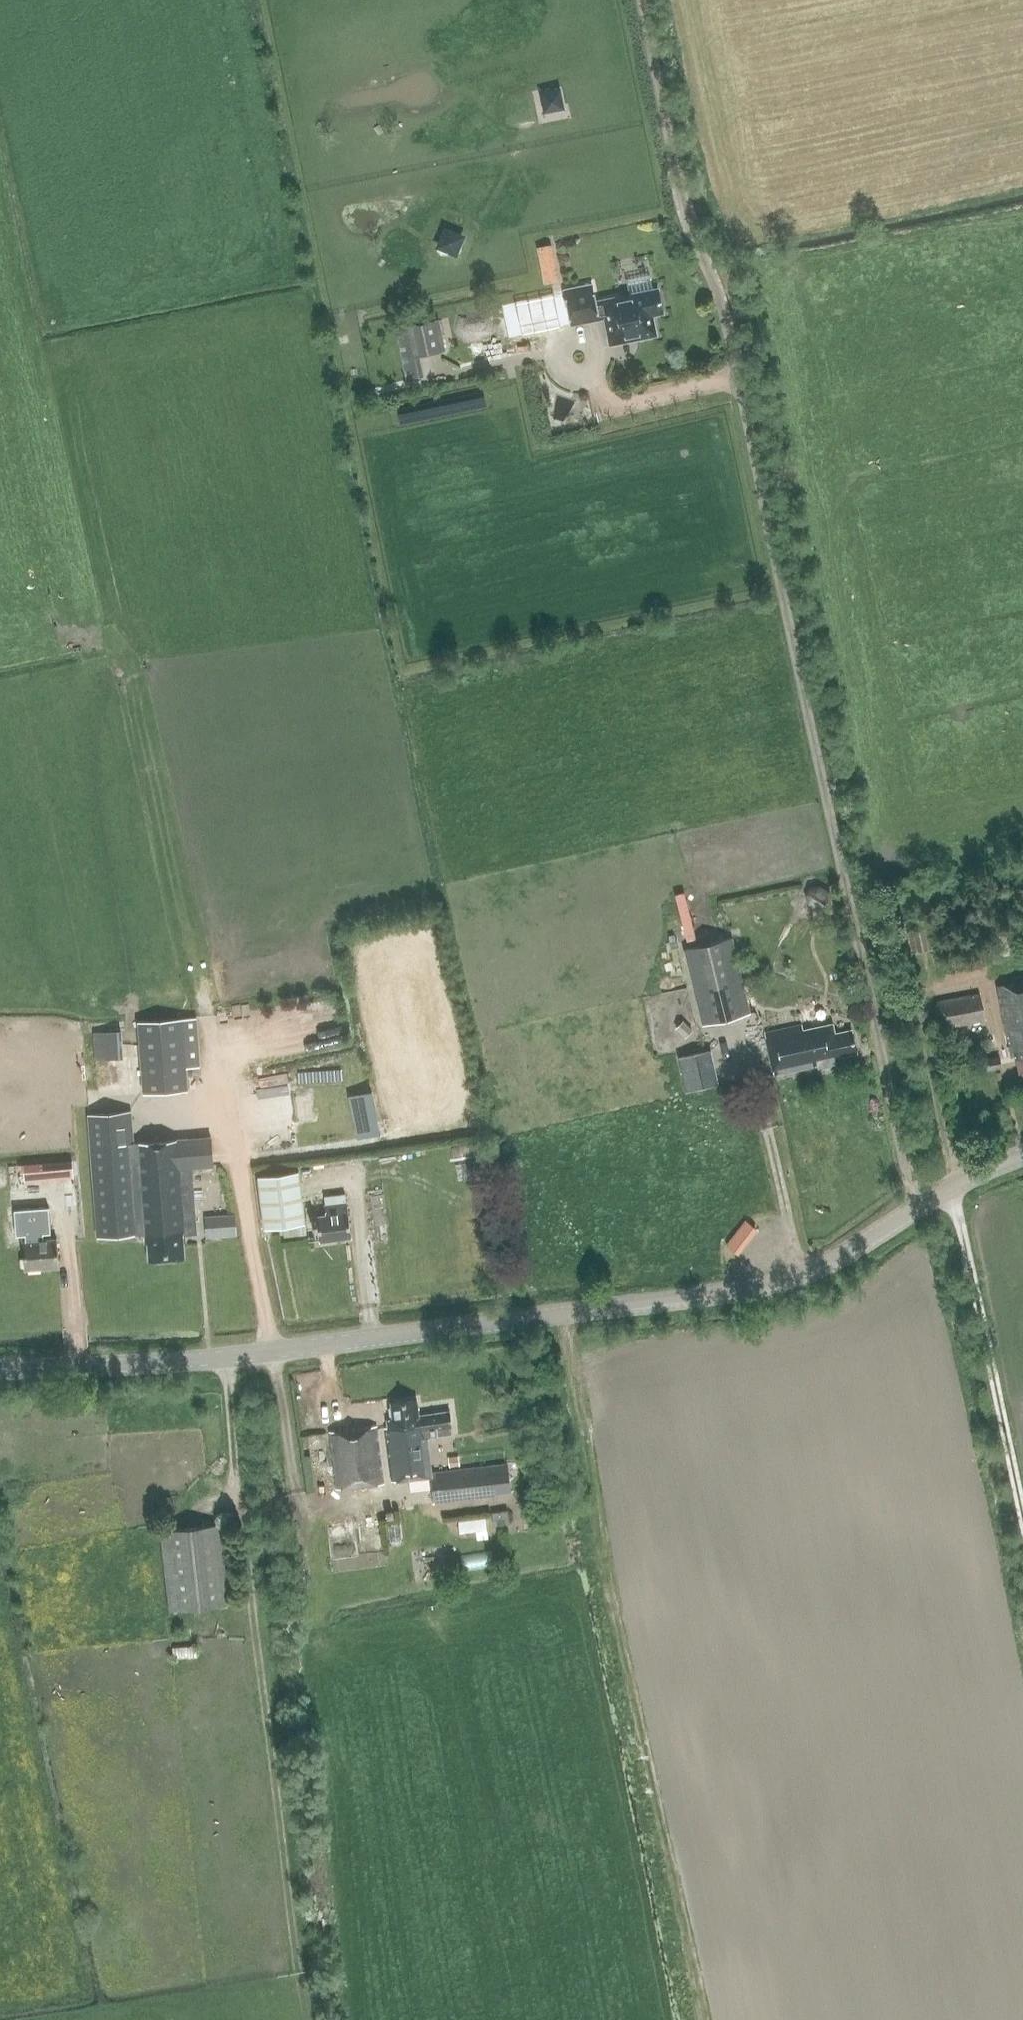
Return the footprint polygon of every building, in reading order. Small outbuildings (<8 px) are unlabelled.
[(559,76),(537,79),(542,110),(563,107),(559,76)] [(439,224),(435,248),(458,253),(462,229),(439,224)] [(535,244),(544,283),(561,279),(552,240),(535,244)] [(563,289),(564,292),(570,326),(606,319),(611,344),(655,335),(651,315),(662,313),(658,290),(602,301),(602,299),(595,301),(592,283),(563,289)] [(483,312),(461,314),(462,323),(484,321),(483,312)] [(407,325),(414,357),(445,350),(438,319),(407,325)] [(820,882),(811,893),(825,904),(834,893),(820,882)] [(930,928),(907,932),(911,953),(934,948),(930,928)] [(685,951),(703,1027),(751,1015),(732,939),(685,951)] [(1022,1079),(1022,983),(997,988),(1011,1059),(1015,1058),(1020,1080),(1022,1079)] [(985,1021),(980,993),(935,1002),(941,1029),(985,1021)] [(188,1090),(186,1067),(199,1066),(195,1017),(137,1022),(143,1094),(188,1090)] [(766,1032),(766,1034),(775,1075),(819,1065),(820,1066),(822,1066),(825,1067),(829,1066),(831,1064),(833,1063),(832,1057),(856,1052),(851,1029),(835,1032),(833,1023),(802,1029),(801,1024),(766,1032)] [(94,1058),(111,1057),(109,1029),(93,1031),(94,1058)] [(684,1088),(717,1083),(712,1048),(679,1053),(684,1088)] [(988,1071),(1002,1068),(1000,1057),(986,1060),(988,1071)] [(348,1096),(357,1139),(380,1134),(371,1091),(348,1096)] [(98,1239),(144,1235),(145,1244),(147,1244),(148,1260),(184,1258),(182,1236),(196,1235),(192,1169),(212,1168),(210,1138),(133,1144),(130,1112),(88,1116),(98,1239)] [(49,1162),(23,1164),(24,1178),(50,1176),(49,1162)] [(304,1223),(298,1171),(258,1176),(264,1228),(304,1223)] [(319,1242),(350,1238),(345,1196),(323,1199),(325,1216),(316,1217),(319,1242)] [(24,1270),(59,1268),(57,1240),(43,1241),(43,1231),(44,1231),(43,1214),(16,1216),(18,1232),(25,1232),(25,1242),(23,1242),(24,1270)] [(234,1214),(221,1215),(223,1236),(236,1235),(234,1214)] [(508,1465),(429,1474),(424,1433),(428,1433),(428,1437),(452,1434),(450,1413),(418,1417),(416,1402),(392,1404),(393,1420),(388,1421),(389,1429),(387,1429),(393,1481),(430,1477),(433,1502),(479,1497),(479,1498),(511,1494),(508,1465)] [(335,1489),(384,1483),(377,1426),(328,1432),(335,1489)] [(493,1525),(509,1523),(507,1510),(491,1512),(493,1525)] [(232,1604),(222,1524),(159,1531),(169,1611),(232,1604)]
